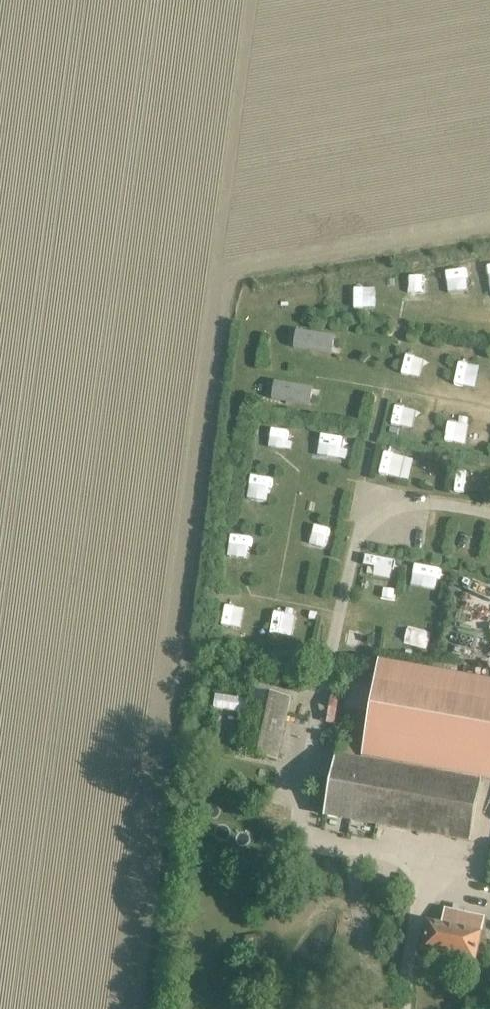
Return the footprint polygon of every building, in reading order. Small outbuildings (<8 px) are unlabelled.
[(325,815),(470,842),(481,781),(489,782),(489,681),(381,661),(367,740),(340,735),(325,815)] [(277,762),(289,699),(251,692),(239,754),(277,762)] [(334,722),(339,696),(330,694),(325,720),(334,722)] [(422,951),(475,963),(485,919),(445,910),(442,926),(428,923),(422,951)]
